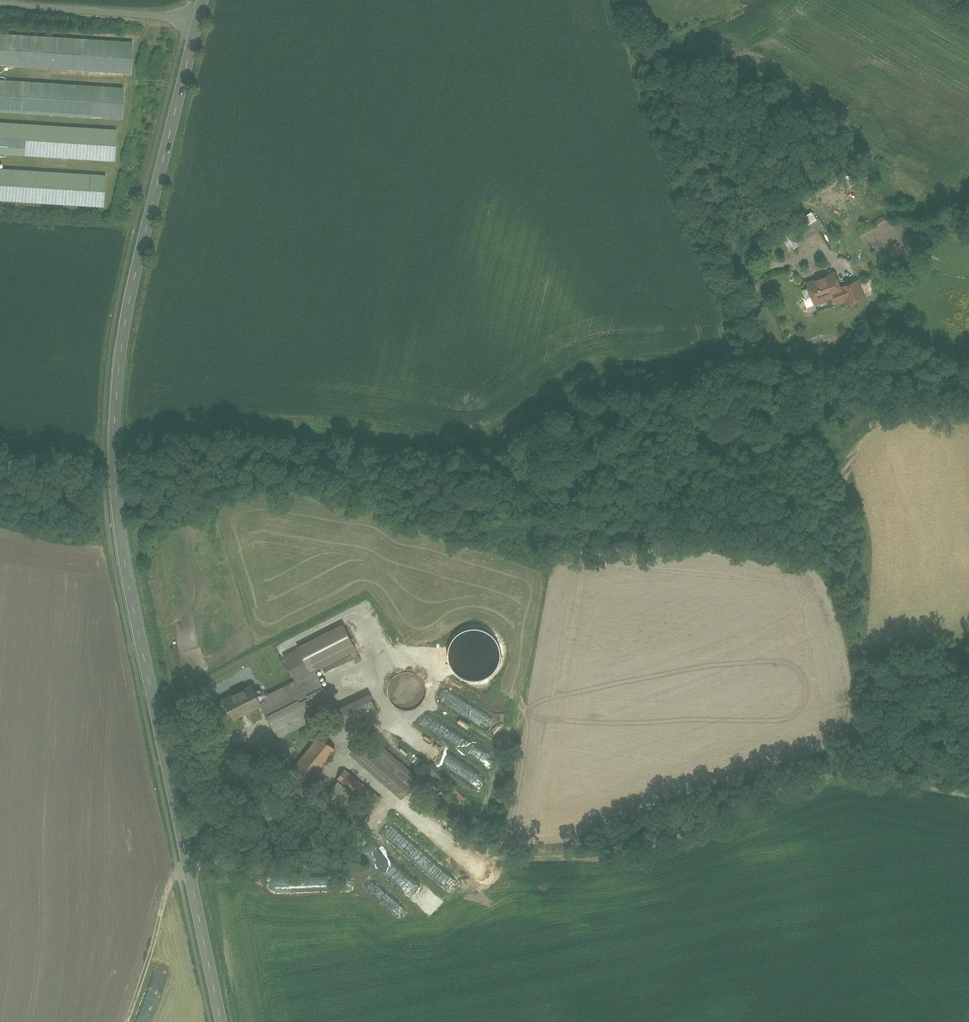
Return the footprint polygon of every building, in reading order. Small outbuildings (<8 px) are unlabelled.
[(0,29),(0,63),(131,72),(133,38),(0,29)] [(120,115),(122,86),(0,78),(0,107),(120,115)] [(115,160),(118,128),(0,120),(0,152),(115,160)] [(105,209),(108,172),(0,165),(0,202),(105,209)] [(849,199),(855,195),(849,186),(843,190),(849,199)] [(806,239),(824,227),(812,209),(794,221),(806,239)] [(880,226),(887,221),(883,215),(875,220),(880,226)] [(834,271),(803,280),(810,305),(832,298),(834,304),(845,301),(845,304),(864,298),(858,278),(838,284),(834,271)] [(296,641),(309,669),(312,667),(354,647),(341,619),(296,641)] [(309,669),(256,695),(261,704),(276,735),(332,707),(312,667),(309,669)] [(398,709),(405,710),(411,710),(416,707),(421,703),(424,697),(425,690),(424,683),(420,678),(415,674),(409,671),(402,672),(396,674),(391,678),(388,683),(386,689),(387,695),(389,701),(393,706),(398,709)] [(250,680),(219,694),(230,718),(261,704),(256,695),(250,680)] [(367,693),(335,707),(343,726),(376,712),(367,693)] [(364,730),(348,748),(393,787),(409,768),(364,730)] [(318,732),(285,774),(302,787),(335,745),(318,732)] [(466,742),(462,748),(482,766),(492,754),(470,734),(464,741),(466,742)] [(276,736),(264,743),(274,760),(286,752),(276,736)] [(342,767),(334,777),(368,804),(376,794),(342,767)]
